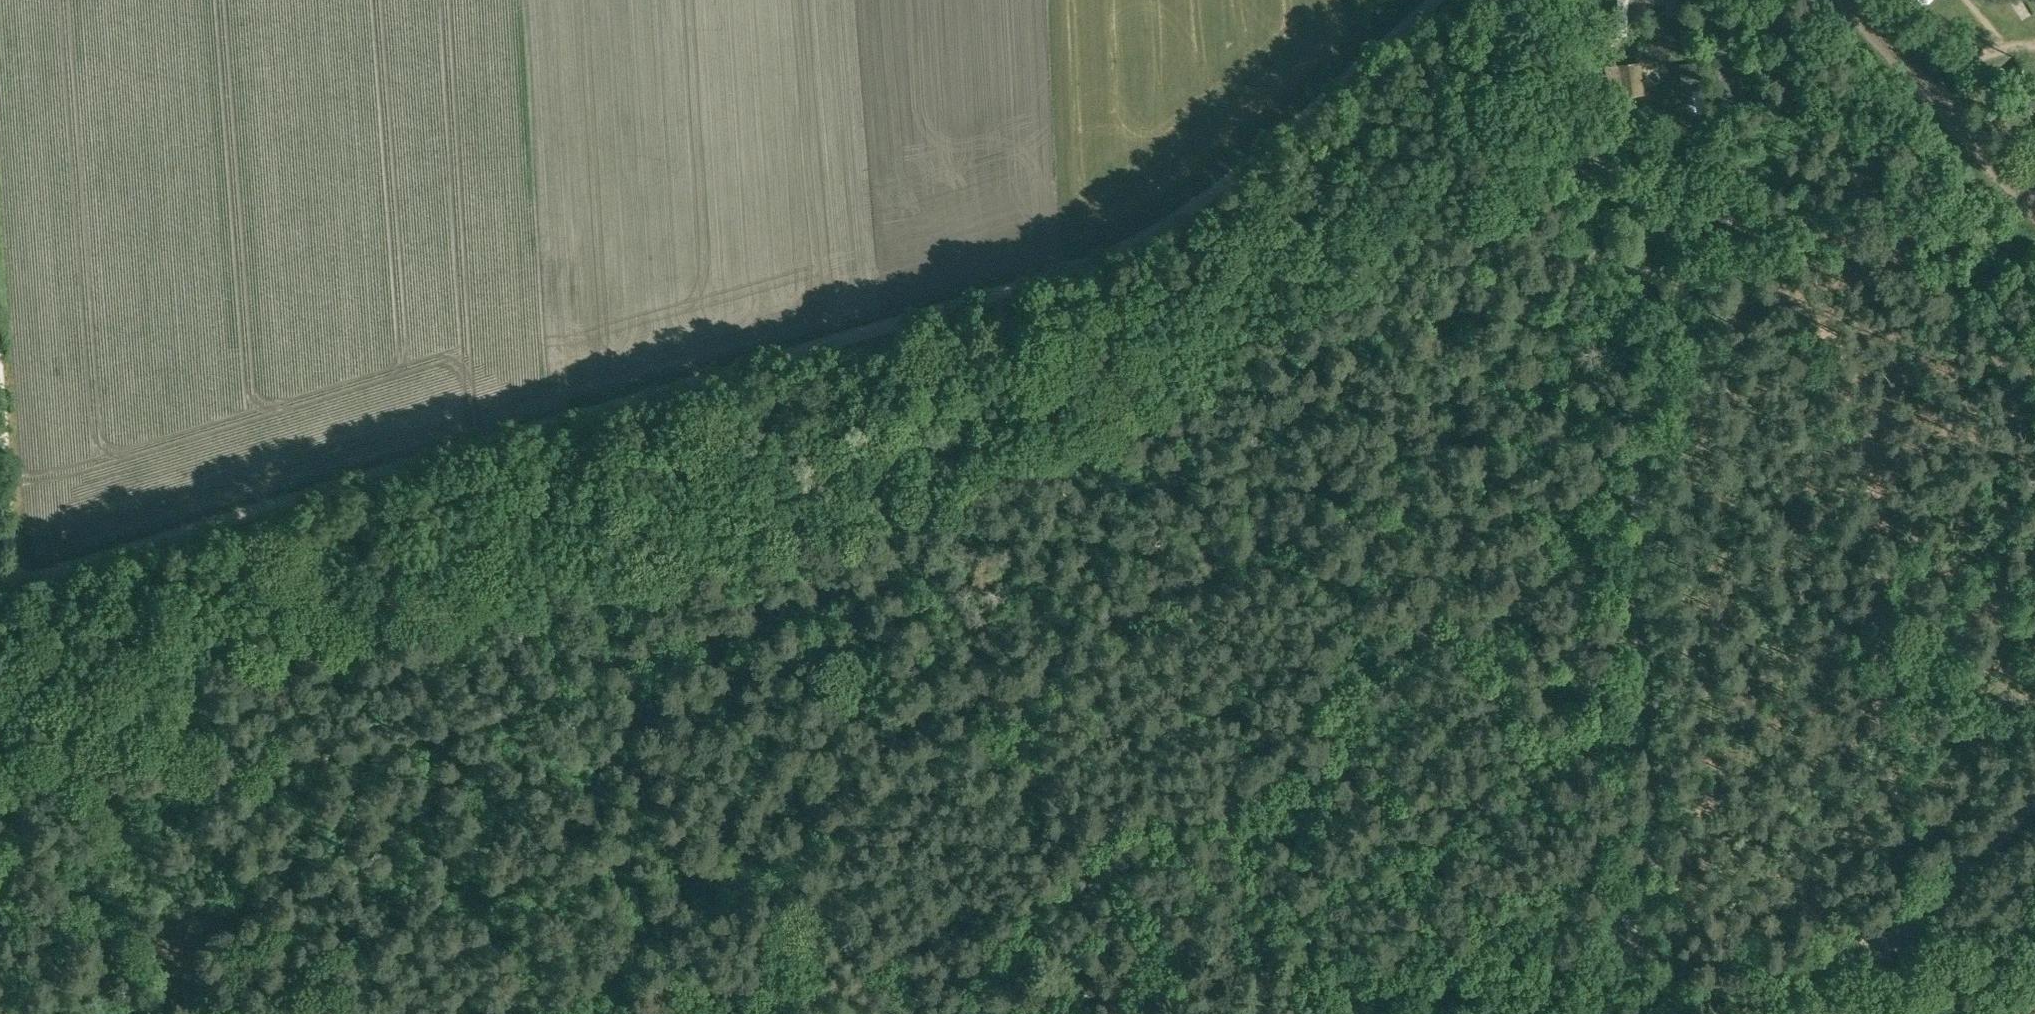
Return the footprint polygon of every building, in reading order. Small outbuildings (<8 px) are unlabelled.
[(1605,9),(1604,34),(1625,35),(1626,10),(1605,9)] [(1702,60),(1680,62),(1682,81),(1704,79),(1702,60)] [(1607,74),(1600,75),(1603,95),(1607,95),(1610,113),(1632,110),(1630,94),(1645,92),(1640,61),(1618,64),(1606,65),(1607,74)]
